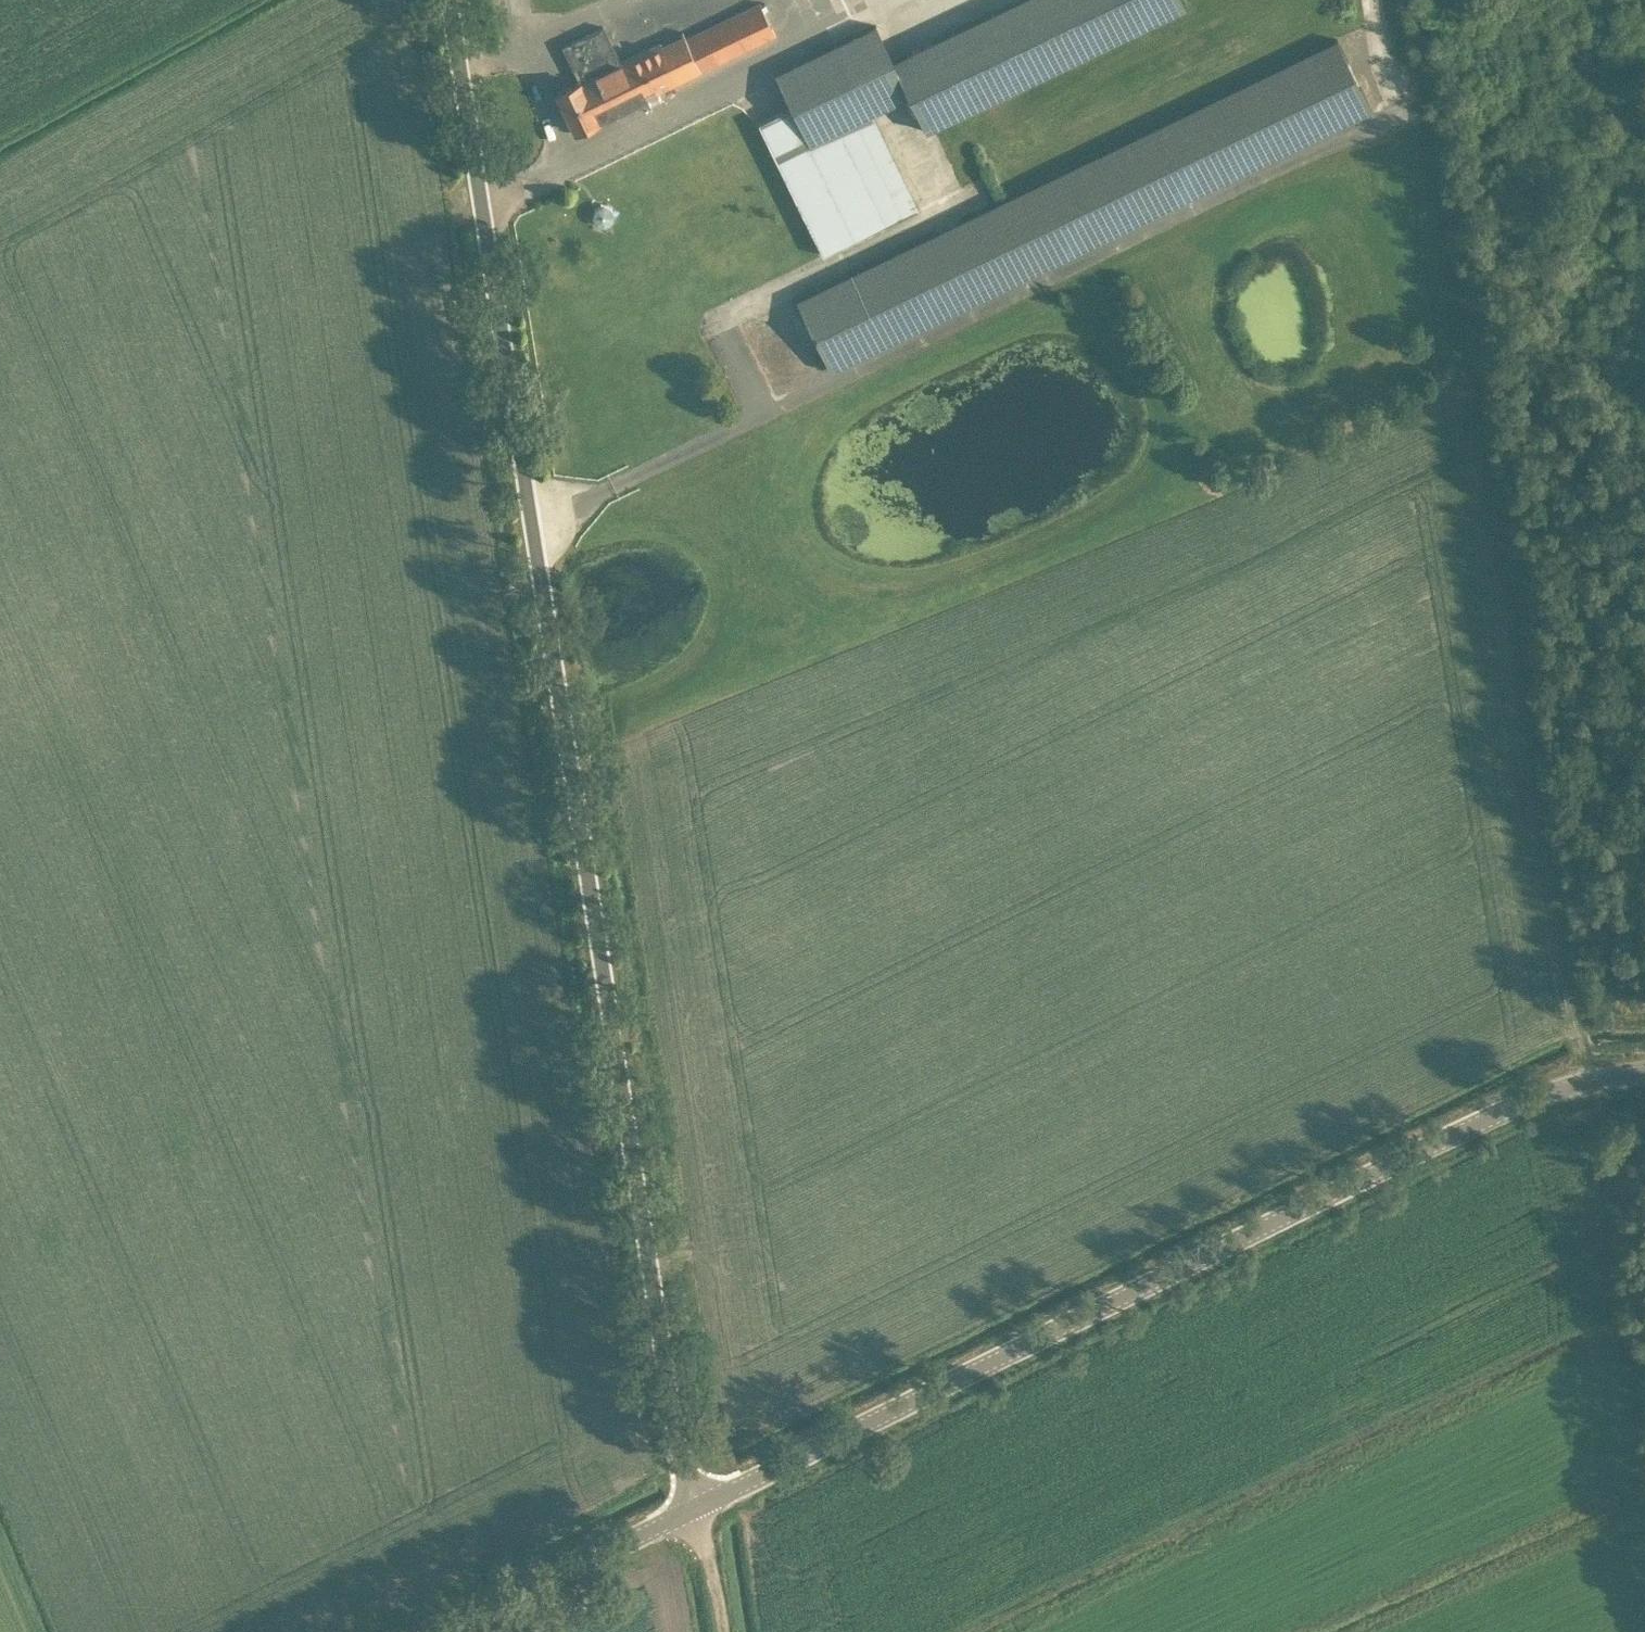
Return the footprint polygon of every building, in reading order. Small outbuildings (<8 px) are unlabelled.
[(577,131),(777,36),(760,0),(685,35),(682,29),(620,59),(605,26),(564,45),(581,81),(558,91),(577,131)] [(759,121),(824,253),(920,206),(874,113),(909,95),(926,130),(1185,7),(1181,0),(1014,0),(892,59),(875,24),(775,72),(790,106),(759,121)] [(1336,38),(798,299),(818,341),(832,370),(1152,215),(1371,109),(1338,41),(1336,38)] [(595,207),(592,215),(596,223),(605,225),(612,222),(615,213),(611,206),(603,203),(595,207)]
